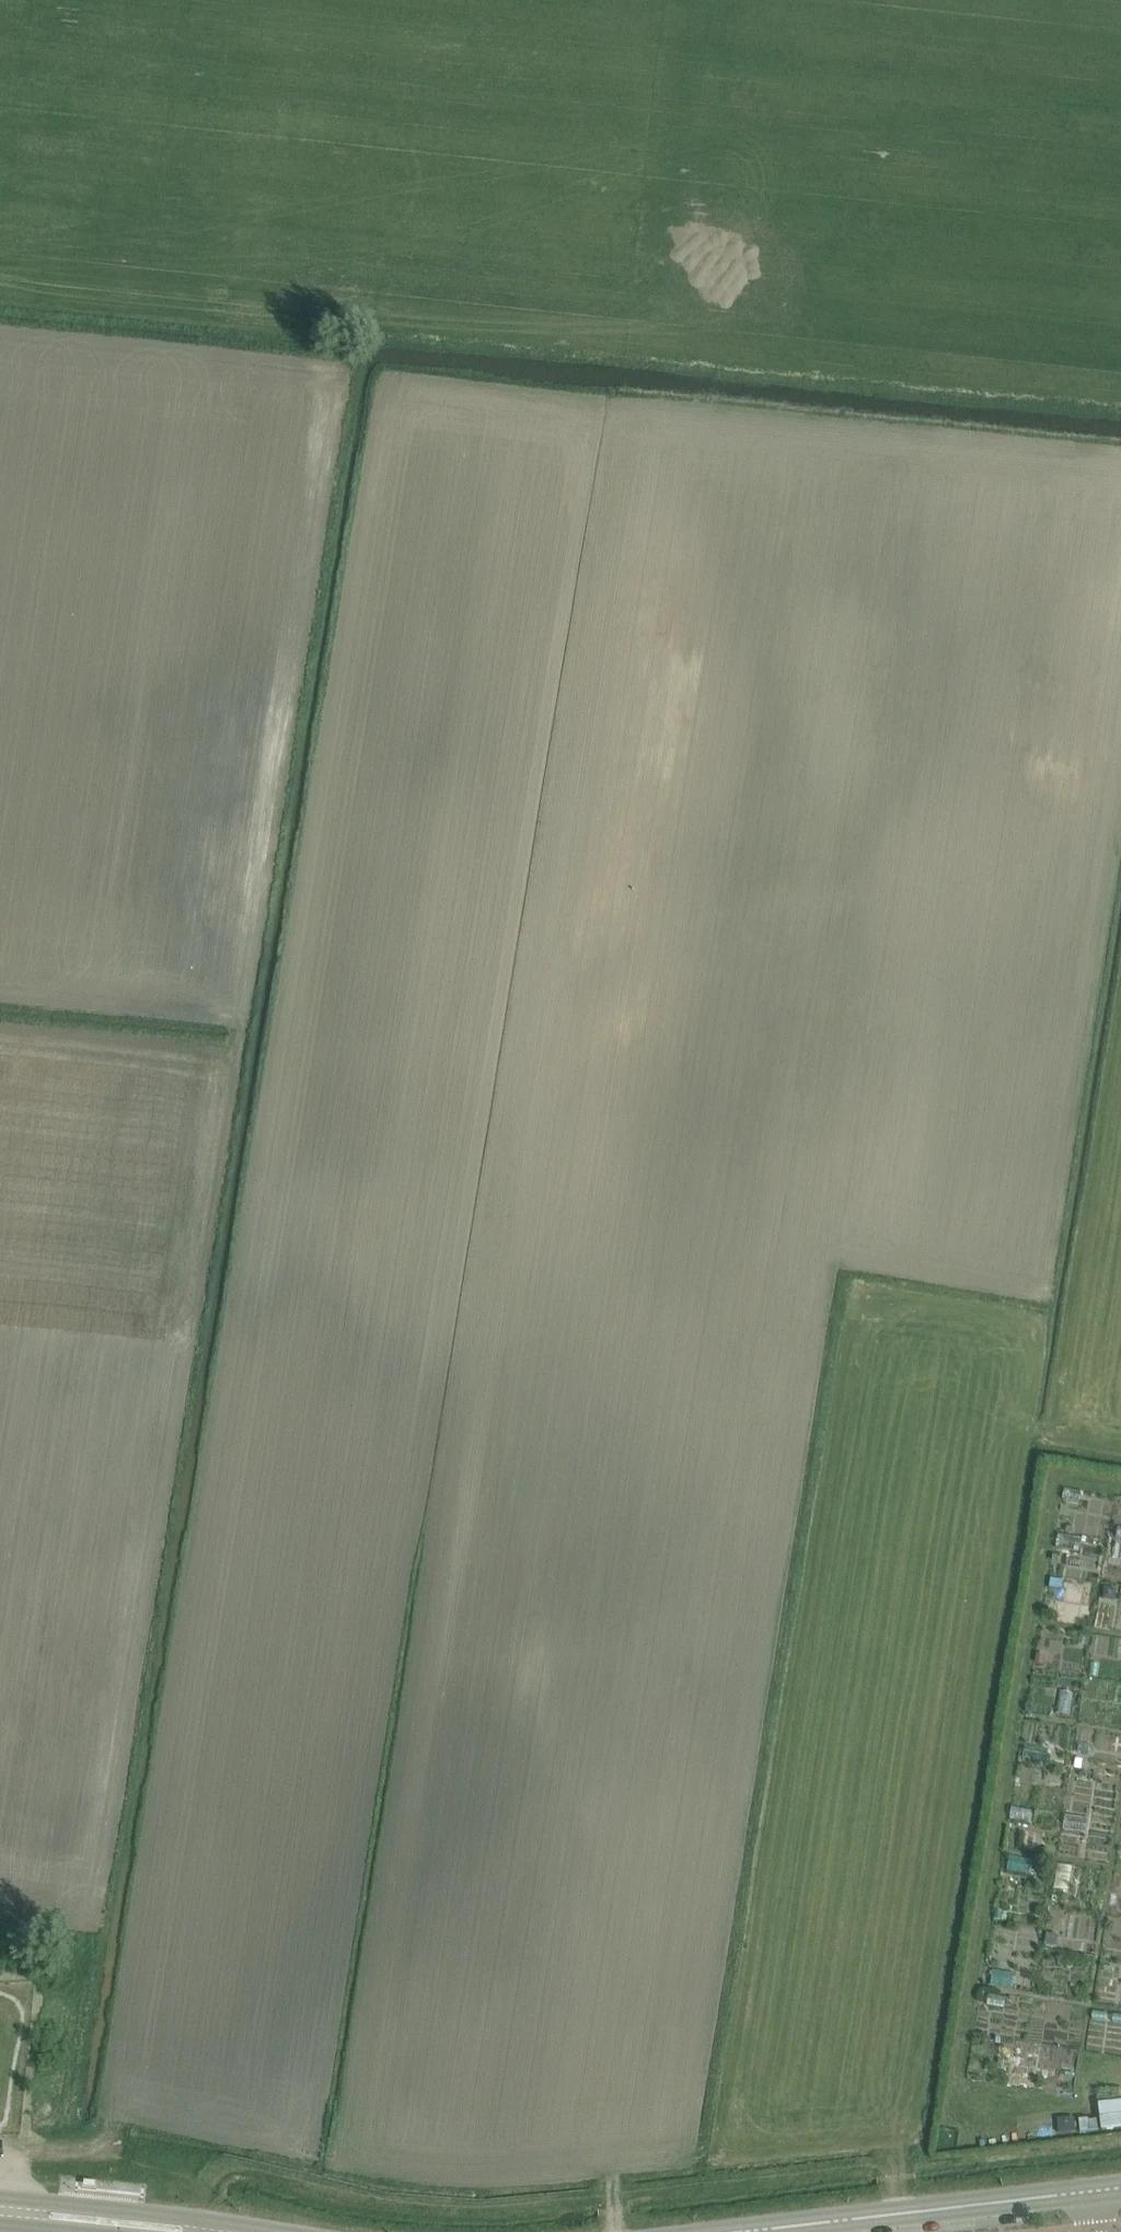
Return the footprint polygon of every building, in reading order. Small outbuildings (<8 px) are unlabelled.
[(1104,1587),(1103,1599),(1110,1600),(1115,1598),(1116,1589),(1104,1587)] [(1072,1884),(1075,1859),(1060,1857),(1056,1882),(1072,1884)] [(1046,1934),(1044,1946),(1055,1948),(1056,1939),(1054,1936),(1046,1934)] [(1057,2041),(1055,2051),(1078,2055),(1080,2045),(1057,2041)] [(1098,2103),(1101,2130),(1120,2127),(1120,2101),(1098,2103)]
